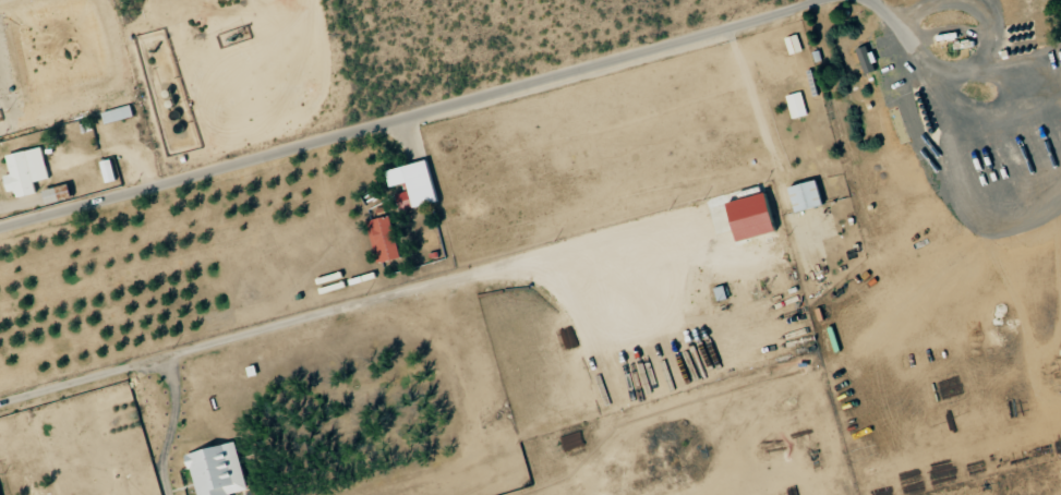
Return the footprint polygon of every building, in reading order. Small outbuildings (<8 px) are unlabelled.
[(792,55),(805,51),(800,34),(787,38),(792,55)] [(788,96),(794,119),(809,115),(803,92),(788,96)] [(136,116),(130,96),(102,104),(108,125),(136,116)] [(9,156),(14,174),(7,176),(11,192),(19,190),(20,198),(40,193),(37,182),(52,179),(44,147),(9,156)] [(442,201),(432,160),(390,171),(394,187),(411,183),(413,191),(398,194),(402,211),(442,201)] [(799,212),(828,206),(823,181),(795,186),(799,212)] [(782,232),(773,193),(735,202),(744,241),(782,232)] [(381,264),(405,258),(393,216),(370,222),(381,264)] [(720,301),(730,299),(728,287),(718,288),(720,301)] [(241,441),(191,453),(201,494),(236,494),(235,493),(252,489),(241,441)]
